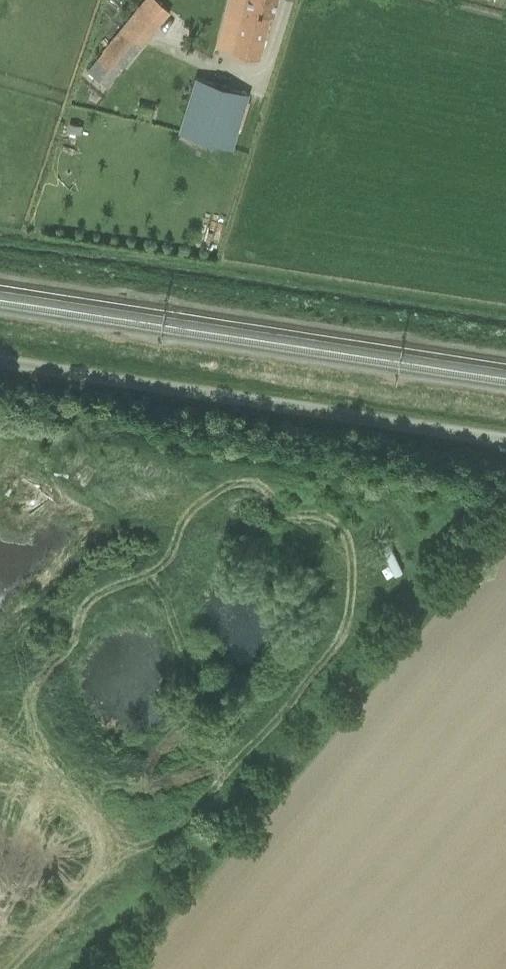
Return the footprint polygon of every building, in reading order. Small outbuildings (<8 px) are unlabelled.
[(159,0),(143,0),(141,3),(137,0),(133,0),(128,5),(135,10),(76,82),(97,100),(172,11),(159,0)] [(232,50),(261,57),(272,13),(275,14),(279,0),(245,0),(232,50)] [(185,113),(239,130),(250,93),(196,77),(185,113)] [(83,125),(70,123),(68,132),(82,134),(83,125)]
